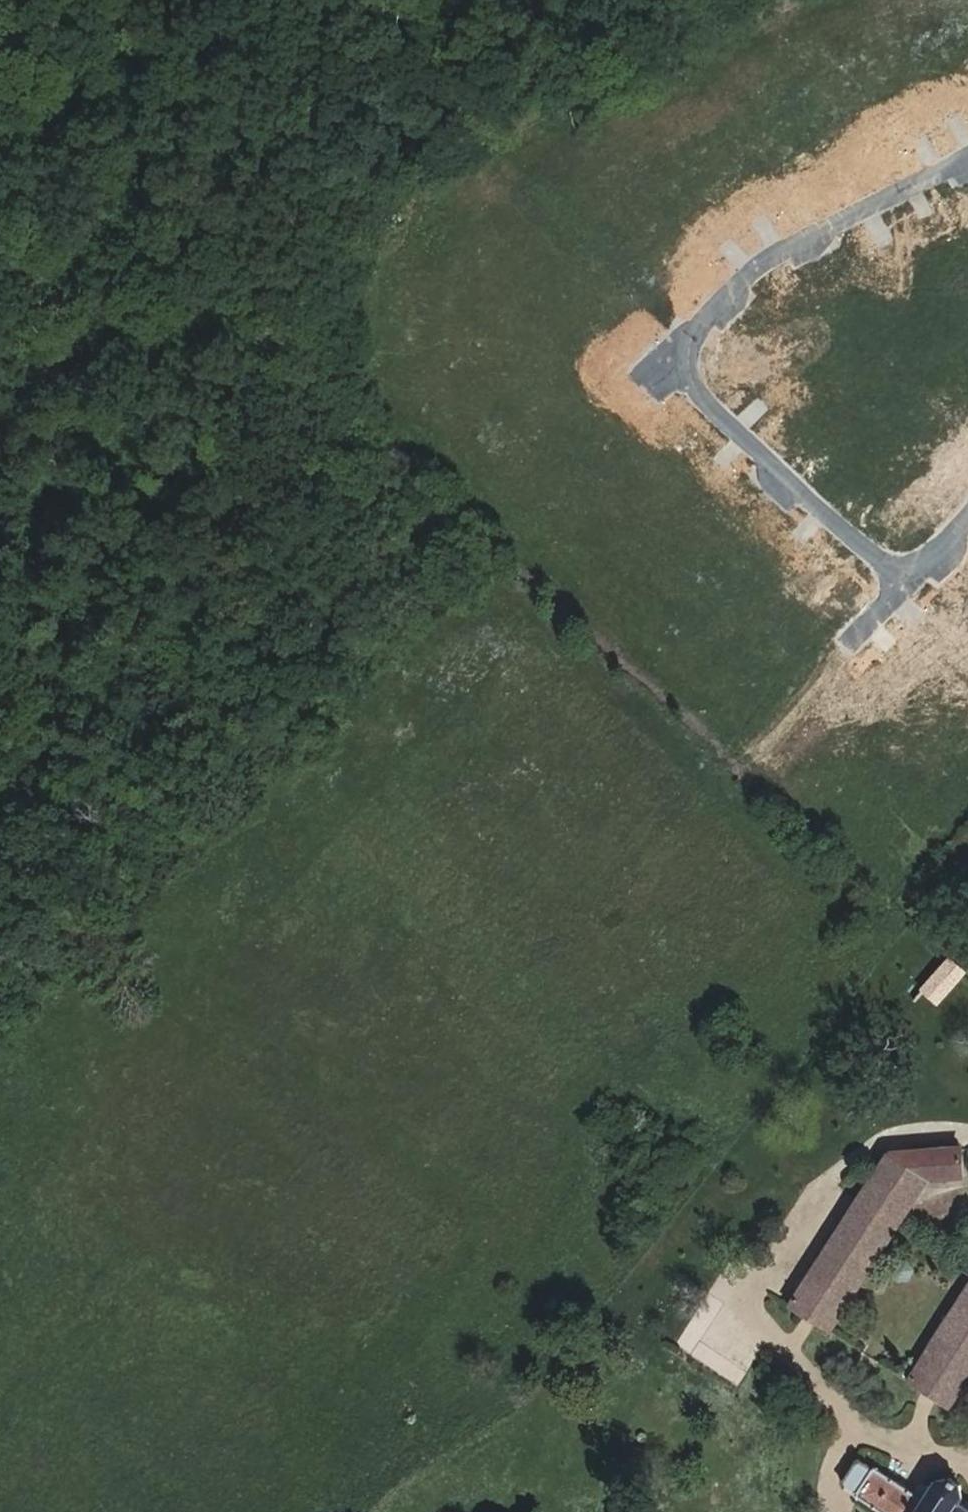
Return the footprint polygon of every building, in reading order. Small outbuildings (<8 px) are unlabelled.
[(948,931),(933,945),(945,955),(954,963),(964,951),(952,942),(956,938),(948,931)] [(954,963),(945,955),(918,988),(933,1001),(936,998),(960,970),(954,963)] [(957,1149),(885,1154),(926,1180),(959,1176),(957,1149)] [(926,1180),(885,1154),(855,1198),(896,1225),(926,1180)] [(896,1225),(855,1198),(785,1305),(826,1333),(870,1270),(893,1230),(896,1225)] [(905,1382),(948,1411),(967,1379),(967,1287),(946,1319),(905,1382)] [(957,1503),(962,1495),(959,1485),(946,1477),(933,1480),(928,1487),(924,1486),(913,1488),(910,1492),(872,1467),(869,1470),(855,1460),(839,1484),(854,1493),(852,1497),(875,1511),(967,1511),(967,1510),(957,1503)]
